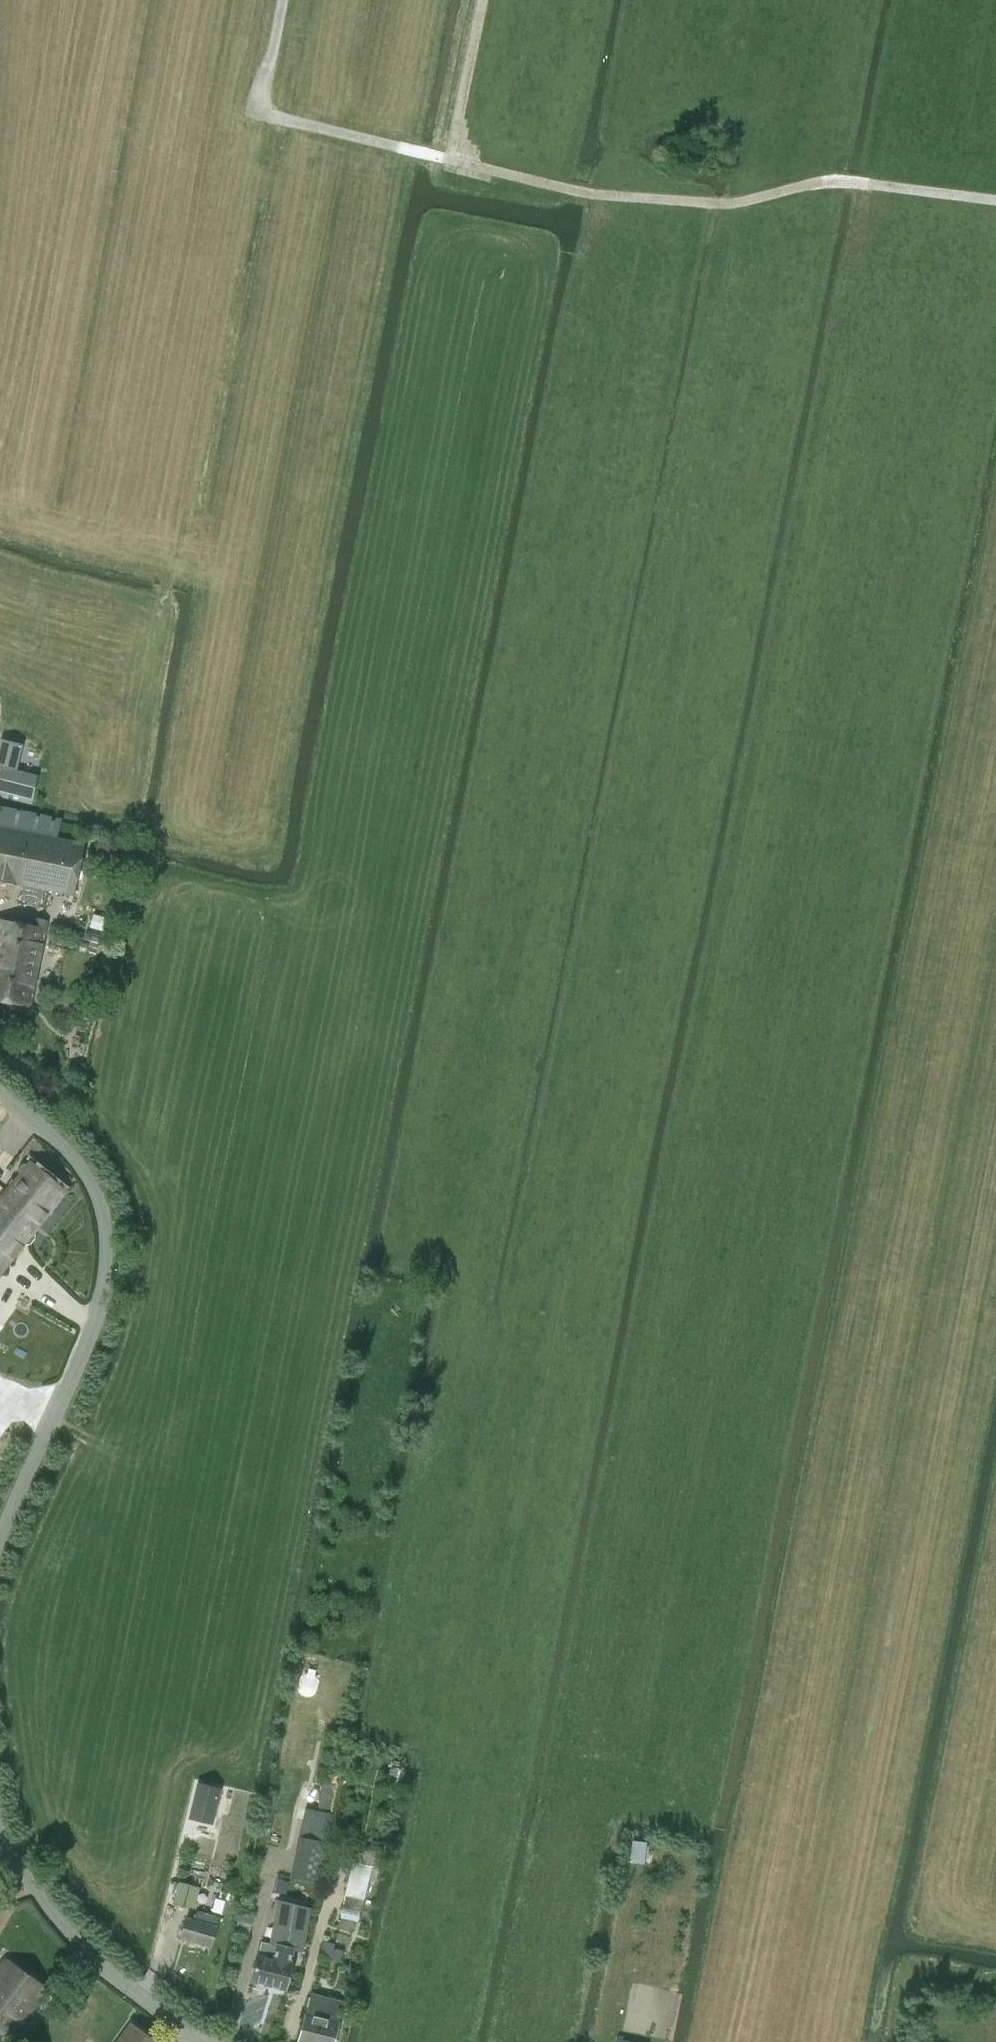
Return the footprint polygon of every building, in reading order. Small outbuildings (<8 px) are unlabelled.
[(0,739),(0,741),(0,766),(1,766),(0,769),(0,792),(32,800),(38,775),(17,770),(23,745),(0,739)] [(15,882),(17,875),(72,886),(71,893),(72,894),(82,843),(76,842),(74,849),(24,839),(26,832),(0,826),(0,879),(15,882)] [(103,931),(107,918),(93,914),(90,928),(103,931)] [(29,1007),(34,985),(30,984),(38,944),(42,944),(46,921),(35,919),(33,927),(0,920),(0,1001),(29,1007)] [(16,1176),(6,1189),(21,1201),(30,1190),(53,1209),(66,1192),(27,1162),(25,1165),(20,1166),(16,1171),(16,1176)] [(25,1245),(30,1244),(34,1239),(34,1234),(53,1209),(30,1190),(21,1201),(6,1189),(0,1197),(0,1278),(25,1245)] [(199,1782),(191,1814),(210,1819),(218,1787),(199,1782)] [(321,1782),(319,1804),(335,1805),(337,1783),(321,1782)] [(326,1841),(298,1837),(291,1878),(319,1883),(326,1841)] [(628,1861),(643,1862),(644,1840),(630,1839),(628,1861)] [(352,1863),(345,1895),(363,1900),(371,1867),(352,1863)] [(193,1907),(199,1888),(179,1882),(174,1902),(193,1907)] [(214,1911),(222,1914),(226,1902),(218,1899),(214,1911)] [(261,1941),(257,1956),(252,1981),(256,1982),(256,1985),(257,1987),(263,1988),(266,1987),(266,1984),(285,1988),(290,1964),(288,1963),(291,1949),(301,1951),(310,1907),(279,1901),(270,1944),(261,1941)] [(186,1918),(180,1937),(211,1946),(216,1926),(219,1917),(197,1911),(196,1914),(194,1914),(192,1919),(186,1918)] [(46,1988),(5,1959),(0,1966),(0,2026),(13,2035),(46,1988)] [(343,2001),(311,1993),(298,2041),(333,2041),(343,2001)] [(130,2023),(117,2041),(157,2041),(130,2023)]
